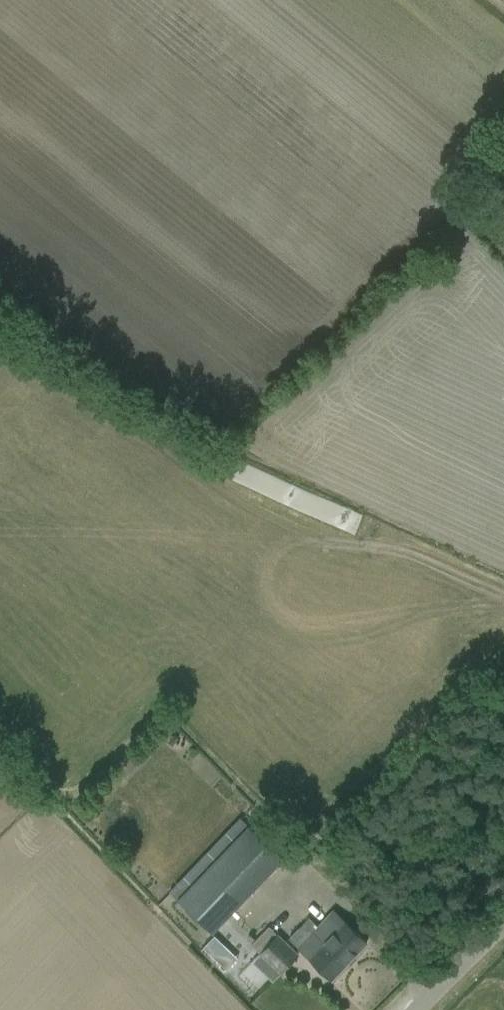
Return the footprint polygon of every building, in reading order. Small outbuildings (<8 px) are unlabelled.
[(283,860),(239,818),(168,892),(212,934),(283,860)] [(298,948),(317,966),(331,980),(367,943),(344,922),(340,926),(329,916),(298,948)] [(269,926),(250,945),(280,974),(298,954),(269,926)] [(214,936),(203,948),(214,959),(226,947),(214,936)]
